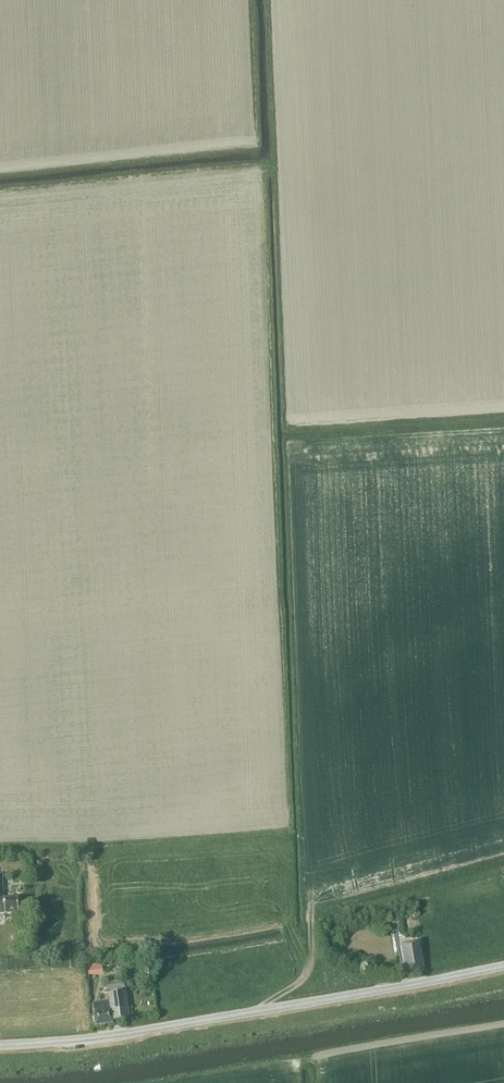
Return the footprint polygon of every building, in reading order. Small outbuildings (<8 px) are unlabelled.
[(18,914),(18,898),(3,899),(2,874),(0,875),(0,914),(18,914)] [(390,913),(392,925),(400,923),(397,911),(390,913)] [(406,976),(423,972),(418,943),(400,947),(406,976)] [(113,1021),(129,1019),(124,984),(106,987),(108,998),(109,1001),(92,1003),(95,1026),(113,1023),(113,1021)]
